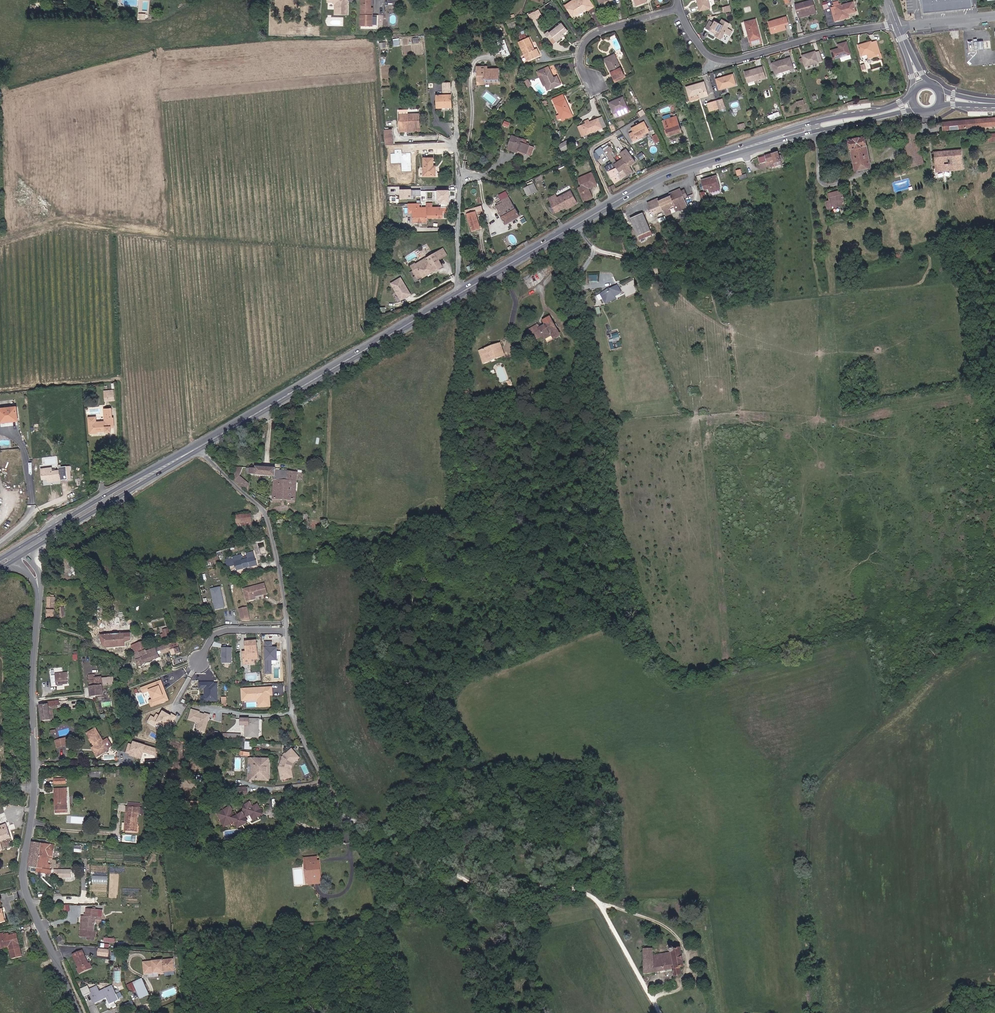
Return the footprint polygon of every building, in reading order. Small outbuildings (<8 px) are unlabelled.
[(349,0),(328,0),(333,0),(336,3),(336,12),(348,12),(349,0)] [(362,24),(374,24),(373,7),(372,7),(372,2),(372,0),(362,0),(362,24)] [(588,6),(585,2),(584,0),(578,0),(566,8),(571,17),(584,9),(588,6)] [(700,12),(709,9),(707,1),(707,0),(696,0),(700,12)] [(923,13),(972,8),(971,0),(922,0),(923,13)] [(834,22),(839,20),(836,8),(841,6),(840,3),(838,4),(837,1),(832,3),(833,7),(830,8),(834,22)] [(841,6),(836,8),(839,20),(839,21),(849,19),(848,14),(855,12),(853,3),(841,6)] [(797,19),(814,15),(812,4),(794,8),(797,19)] [(539,9),(528,14),(531,20),(542,14),(539,9)] [(787,20),(769,24),(772,36),(785,33),(784,28),(788,27),(787,20)] [(721,26),(717,23),(716,25),(714,27),(712,25),(708,31),(716,37),(715,40),(720,43),(725,35),(730,39),(733,34),(728,31),(731,26),(724,22),(721,26)] [(750,43),(760,40),(755,22),(745,24),(750,43)] [(561,26),(551,33),(550,31),(547,34),(552,40),(555,38),(563,49),(568,46),(566,44),(569,41),(571,40),(561,26)] [(530,64),(542,57),(539,52),(537,53),(529,39),(520,44),(530,64)] [(760,40),(750,43),(751,49),(761,46),(760,40)] [(975,41),(975,49),(985,48),(984,41),(975,41)] [(882,55),(878,42),(873,44),(872,43),(859,47),(863,57),(876,53),(877,56),(882,55)] [(841,62),(842,65),(852,63),(848,47),(840,49),(841,53),(833,55),(835,63),(841,62)] [(508,48),(498,49),(499,57),(509,56),(508,48)] [(615,56),(605,60),(611,75),(613,74),(615,78),(624,74),(615,56)] [(824,66),(821,57),(818,58),(818,56),(804,60),(806,70),(824,66)] [(789,62),(772,67),(777,81),(785,79),(784,75),(793,73),(789,62)] [(546,82),(549,89),(561,85),(558,76),(555,77),(551,70),(547,72),(545,67),(537,71),(539,76),(543,75),(546,82)] [(477,83),(499,82),(498,70),(486,71),(477,71),(477,83)] [(763,70),(744,75),(747,85),(765,80),(763,70)] [(733,77),(717,82),(720,92),(736,87),(733,77)] [(704,85),(687,90),(692,104),(708,99),(704,85)] [(453,96),(437,96),(437,108),(453,108),(453,96)] [(560,119),(570,114),(563,96),(553,101),(559,115),(555,117),(556,120),(560,119)] [(624,99),(609,105),(614,116),(628,110),(624,99)] [(725,111),(722,101),(717,103),(720,111),(720,113),(725,111)] [(711,114),(720,111),(717,103),(708,106),(711,114)] [(400,127),(419,128),(420,115),(416,115),(416,111),(409,111),(408,115),(400,114),(400,127)] [(678,116),(665,120),(670,137),(683,133),(678,116)] [(600,129),(597,120),(577,128),(581,137),(600,129)] [(967,127),(967,121),(944,123),(945,130),(967,127)] [(650,131),(645,122),(632,130),(633,133),(629,135),(634,143),(638,141),(637,139),(650,131)] [(903,134),(909,158),(911,167),(924,164),(916,132),(903,134)] [(526,139),(515,135),(511,144),(522,148),(521,150),(528,153),(532,145),(525,142),(526,139)] [(869,161),(864,137),(849,140),(854,164),(869,161)] [(615,165),(612,165),(619,174),(621,173),(624,177),(633,172),(629,165),(636,162),(625,146),(613,154),(619,162),(615,165)] [(391,153),(391,163),(401,163),(401,171),(411,171),(410,153),(402,153),(402,150),(395,150),(395,153),(391,153)] [(935,153),(936,172),(962,170),(961,151),(935,153)] [(780,161),(778,153),(766,157),(767,162),(774,160),(775,163),(780,161)] [(434,158),(424,157),(424,175),(436,175),(436,166),(434,166),(434,158)] [(869,161),(854,164),(855,169),(870,166),(869,161)] [(615,184),(624,177),(621,173),(619,174),(612,165),(601,169),(603,174),(609,171),(612,178),(615,184)] [(588,188),(587,186),(595,183),(592,174),(576,181),(584,201),(592,198),(588,188)] [(716,176),(702,181),(705,190),(709,189),(710,193),(720,189),(716,176)] [(528,197),(536,193),(533,185),(525,189),(528,197)] [(832,207),(845,205),(842,189),(828,192),(830,199),(832,207)] [(450,190),(437,191),(437,203),(450,203),(450,190)] [(686,207),(683,199),(682,196),(686,194),(684,191),(681,192),(680,190),(670,194),(671,196),(658,201),(657,199),(647,203),(652,214),(663,209),(665,215),(686,207)] [(553,206),(550,207),(553,213),(573,202),(569,193),(551,203),(553,206)] [(496,206),(506,224),(520,216),(509,197),(497,203),(498,205),(496,206)] [(414,203),(414,208),(414,214),(415,222),(428,222),(428,217),(433,217),(433,214),(437,214),(437,217),(444,217),(444,215),(453,214),(453,206),(433,206),(433,203),(427,203),(427,206),(420,206),(420,203),(414,203)] [(468,214),(472,230),(481,228),(476,211),(468,214)] [(631,221),(638,239),(651,233),(644,215),(631,221)] [(439,259),(445,255),(441,249),(435,252),(439,259)] [(435,252),(417,262),(417,261),(411,264),(413,269),(409,271),(415,281),(443,265),(439,259),(435,252)] [(411,295),(401,279),(391,284),(401,301),(405,299),(405,298),(406,296),(407,297),(411,295)] [(622,294),(619,286),(612,290),(608,291),(607,289),(601,292),(605,302),(616,297),(622,294)] [(535,314),(526,319),(532,329),(541,324),(542,327),(549,324),(548,320),(553,317),(548,308),(543,311),(544,313),(537,317),(535,314)] [(485,351),(495,347),(496,350),(503,347),(498,335),(489,339),(481,342),(485,351)] [(112,400),(106,401),(106,404),(103,404),(104,409),(106,409),(106,410),(112,410),(112,400)] [(12,427),(12,412),(0,413),(0,428),(12,427)] [(107,442),(107,437),(110,437),(109,432),(109,418),(103,419),(103,432),(98,432),(98,434),(92,434),(92,428),(85,428),(86,443),(93,443),(93,441),(102,441),(102,442),(107,442)] [(272,497),(294,499),(297,470),(275,469),(275,467),(255,466),(255,467),(249,467),(249,473),(274,474),(272,497)] [(235,467),(232,477),(236,482),(237,479),(241,467),(235,467)] [(48,476),(47,472),(37,472),(38,483),(41,483),(43,487),(55,486),(54,476),(48,476)] [(237,479),(236,482),(246,490),(250,483),(237,479)] [(250,512),(239,513),(241,526),(250,526),(250,512)] [(255,563),(252,552),(245,553),(245,557),(241,558),(240,555),(228,558),(229,561),(230,566),(233,566),(234,569),(255,563)] [(267,591),(265,583),(244,588),(247,599),(255,597),(255,594),(267,591)] [(224,606),(219,584),(209,586),(214,608),(224,606)] [(44,620),(54,620),(54,599),(45,600),(44,620)] [(246,603),(239,605),(242,617),(249,617),(246,603)] [(171,635),(169,628),(162,629),(163,637),(171,635)] [(125,632),(99,637),(100,647),(105,649),(124,646),(123,642),(127,640),(125,632)] [(258,658),(256,640),(244,641),(245,651),(241,652),(243,664),(254,663),(253,658),(258,658)] [(130,646),(132,656),(146,651),(145,648),(149,647),(147,641),(130,646)] [(272,641),(265,641),(264,673),(272,673),(272,660),(277,660),(277,646),(272,646),(272,641)] [(172,643),(166,645),(168,653),(169,658),(176,656),(172,643)] [(166,645),(161,647),(156,648),(159,656),(168,653),(166,645)] [(231,663),(232,647),(221,647),(221,663),(231,663)] [(159,656),(156,648),(146,651),(132,656),(135,667),(156,662),(155,658),(159,656)] [(103,694),(99,670),(85,672),(89,696),(103,694)] [(65,671),(53,672),(53,674),(49,675),(50,683),(54,682),(54,683),(65,682),(64,676),(65,676),(65,671)] [(161,680),(140,687),(142,694),(148,692),(151,699),(148,700),(150,707),(168,700),(161,680)] [(217,681),(199,681),(199,688),(203,688),(203,696),(200,696),(200,703),(217,703),(217,681)] [(271,690),(241,690),(241,699),(246,699),(246,701),(257,701),(259,701),(259,706),(268,706),(268,701),(267,699),(267,697),(271,697),(271,690)] [(59,708),(57,698),(45,701),(46,707),(38,709),(41,726),(49,724),(47,712),(54,709),(59,708)] [(210,714),(191,708),(187,720),(198,723),(196,730),(205,732),(210,714)] [(47,712),(49,724),(53,723),(52,714),(55,713),(54,709),(47,712)] [(150,715),(147,721),(167,733),(177,716),(171,713),(170,715),(162,710),(159,715),(156,713),(154,717),(150,715)] [(259,721),(245,720),(245,733),(259,733),(259,721)] [(109,749),(97,726),(88,731),(96,745),(93,747),(98,755),(109,749)] [(70,746),(67,738),(57,740),(60,749),(70,746)] [(160,749),(132,741),(131,744),(128,743),(125,752),(128,753),(128,756),(141,759),(143,753),(158,757),(160,749)] [(288,771),(290,765),(294,762),(295,764),(299,761),(292,752),(282,759),(278,770),(280,781),(290,780),(288,771)] [(269,783),(269,760),(252,759),(251,781),(269,783)] [(248,788),(232,788),(232,796),(248,795),(248,788)] [(56,805),(69,805),(68,790),(55,790),(56,805)] [(229,805),(217,810),(215,815),(218,824),(225,826),(231,823),(234,829),(242,826),(244,818),(249,816),(251,822),(259,818),(260,814),(257,806),(252,808),(250,803),(244,806),(246,811),(234,816),(229,814),(231,809),(229,805)] [(129,822),(129,832),(139,832),(139,812),(141,812),(141,807),(129,807),(129,814),(127,814),(127,822),(129,822)] [(0,826),(0,842),(11,838),(6,823),(0,826)] [(34,841),(32,866),(32,871),(40,872),(39,876),(52,878),(53,868),(56,868),(57,849),(53,849),(53,843),(43,842),(43,839),(38,838),(35,838),(34,841)] [(317,854),(305,856),(305,860),(308,880),(320,879),(323,879),(320,859),(318,859),(317,854)] [(63,882),(77,883),(78,876),(64,875),(63,882)] [(108,883),(108,876),(91,875),(91,882),(108,883)] [(82,915),(81,935),(83,935),(97,936),(97,930),(95,929),(96,916),(99,916),(100,908),(87,907),(86,915),(84,915),(82,915)] [(19,934),(11,936),(7,937),(6,934),(6,933),(0,934),(0,943),(1,948),(10,946),(13,958),(24,955),(19,934)] [(681,968),(685,967),(681,947),(675,948),(674,946),(673,946),(670,946),(669,947),(670,950),(653,953),(652,948),(639,948),(640,951),(643,951),(644,973),(673,969),(674,976),(682,974),(681,968)] [(109,960),(110,949),(101,949),(101,952),(96,952),(96,956),(101,956),(101,960),(109,960)] [(84,950),(75,954),(81,968),(79,968),(81,973),(94,968),(91,963),(90,964),(84,950)] [(164,960),(153,961),(148,961),(150,974),(161,973),(166,972),(176,971),(175,958),(164,960)] [(135,984),(129,986),(133,996),(139,993),(135,984)] [(89,985),(82,988),(85,995),(91,993),(95,1002),(108,997),(111,1003),(120,999),(118,993),(117,994),(114,987),(108,989),(107,988),(101,991),(98,985),(90,989),(89,985)]
